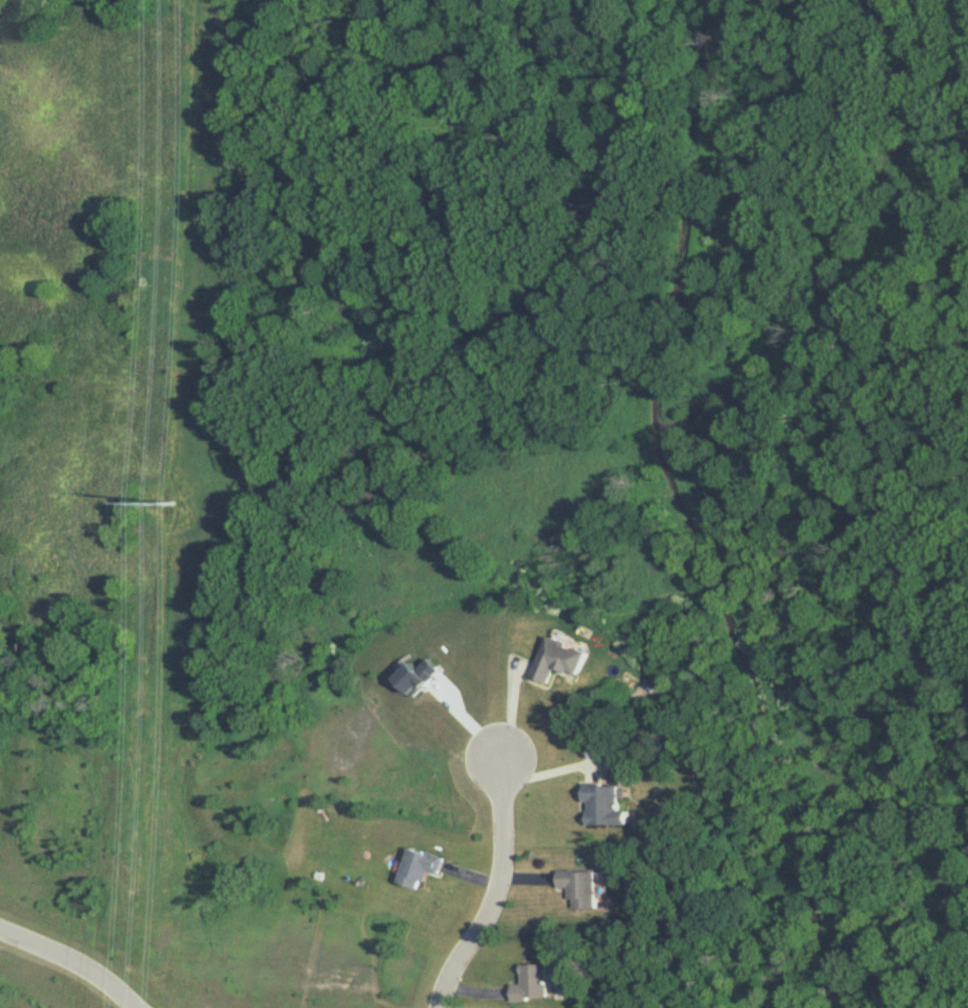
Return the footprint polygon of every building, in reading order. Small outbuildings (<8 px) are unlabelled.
[(578,678),(586,651),(543,637),(530,680),(548,686),(553,670),(578,678)] [(617,786),(582,786),(582,825),(629,825),(629,811),(617,811),(617,786)] [(419,890),(425,871),(440,875),(445,858),(407,848),(397,884),(419,890)] [(594,872),(555,872),(555,888),(569,888),(569,909),(594,909),(594,872)] [(520,965),(520,986),(509,986),(509,999),(547,999),(547,965),(520,965)]
